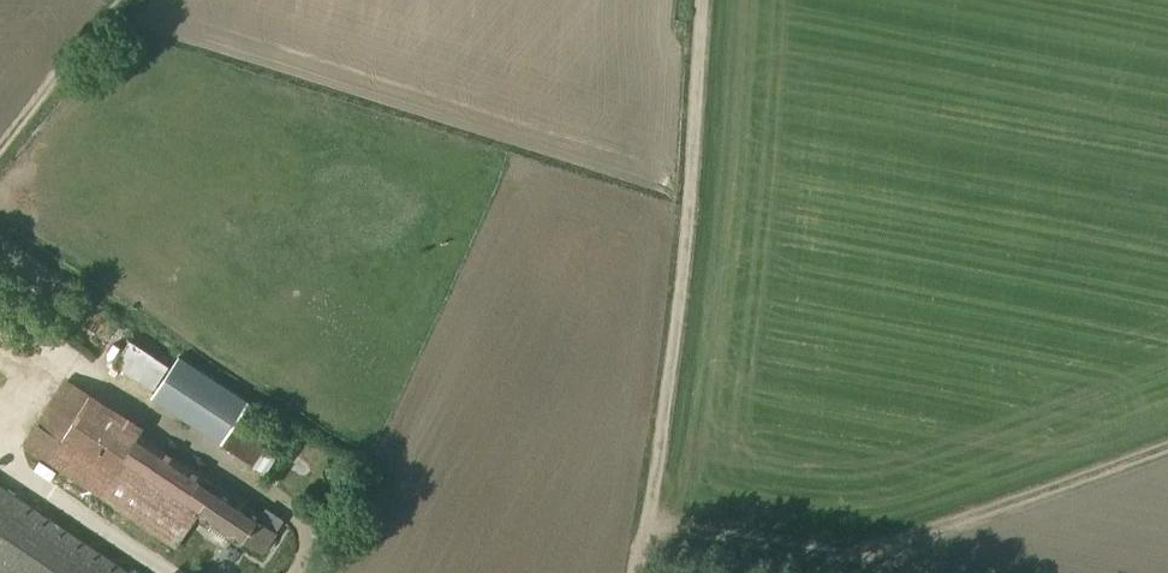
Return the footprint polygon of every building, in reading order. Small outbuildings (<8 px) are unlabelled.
[(129,341),(113,365),(152,390),(167,367),(129,341)] [(178,357),(152,398),(220,445),(248,402),(178,357)] [(260,516),(258,515),(197,477),(198,474),(192,470),(190,473),(169,459),(171,456),(165,452),(163,456),(135,438),(143,427),(65,378),(61,381),(21,446),(175,549),(197,516),(210,525),(207,529),(222,539),(226,534),(240,545),(243,541),(262,554),(276,533),(274,531),(257,520),(260,516)] [(267,442),(251,466),(264,474),(280,451),(267,442)] [(0,487),(0,572),(130,572),(0,487)] [(257,520),(274,531),(282,520),(263,507),(258,515),(260,516),(257,520)]
